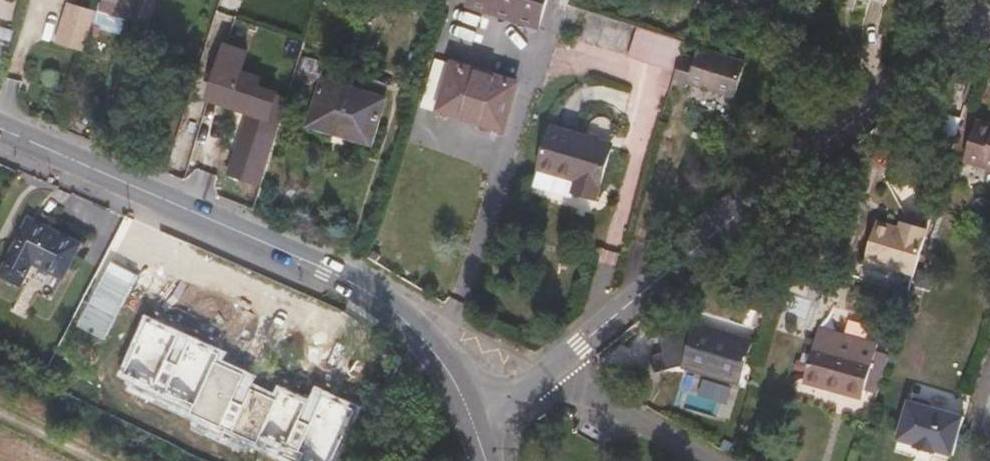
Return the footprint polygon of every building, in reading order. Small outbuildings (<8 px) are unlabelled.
[(73,0),(70,0),(58,40),(86,49),(94,23),(98,11),(99,8),(73,0)] [(129,21),(135,0),(102,0),(99,8),(98,11),(129,21)] [(467,7),(539,29),(548,0),(469,0),(467,7)] [(94,23),(125,32),(129,21),(98,11),(94,23)] [(628,56),(677,72),(684,50),(686,42),(669,37),(637,27),(628,56)] [(248,52),(226,44),(208,99),(250,113),(229,172),(250,179),(259,183),(286,98),(276,95),(255,89),(259,76),(242,70),(248,52)] [(698,54),(684,50),(677,72),(673,84),(686,88),(688,83),(735,97),(745,63),(699,49),(698,54)] [(311,81),(322,84),(331,87),(333,82),(335,72),(337,67),(306,59),(300,77),(311,81)] [(424,107),(438,111),(452,63),(438,59),(424,107)] [(452,63),(438,111),(506,132),(520,84),(452,63)] [(353,77),(335,72),(333,82),(350,88),(353,77)] [(310,87),(311,81),(300,77),(298,83),(310,87)] [(350,88),(333,82),(331,87),(322,84),(308,129),(328,135),(330,130),(373,143),(386,98),(350,88)] [(978,120),(966,161),(989,169),(989,124),(978,120)] [(598,200),(615,145),(551,125),(537,169),(575,180),(571,192),(598,200)] [(570,197),(571,192),(575,180),(537,169),(532,186),(570,197)] [(79,244),(29,218),(0,274),(21,284),(32,261),(62,277),(79,244)] [(915,276),(929,231),(907,224),(905,232),(900,230),(876,223),(865,261),(915,276)] [(759,311),(765,291),(756,289),(751,309),(759,311)] [(146,315),(119,374),(127,392),(191,422),(189,428),(233,448),(231,452),(241,456),(244,450),(256,455),(258,451),(281,460),(340,460),(365,407),(318,387),(310,398),(279,384),(275,391),(257,383),(260,376),(224,359),(228,351),(146,315)] [(499,330),(481,321),(477,329),(495,338),(499,330)] [(740,384),(753,342),(695,325),(683,367),(740,384)] [(863,396),(865,391),(876,352),(878,346),(820,330),(806,379),(863,396)] [(891,356),(876,352),(865,391),(879,396),(891,356)] [(956,454),(967,416),(911,400),(900,438),(918,443),(917,446),(937,452),(938,449),(956,454)]
